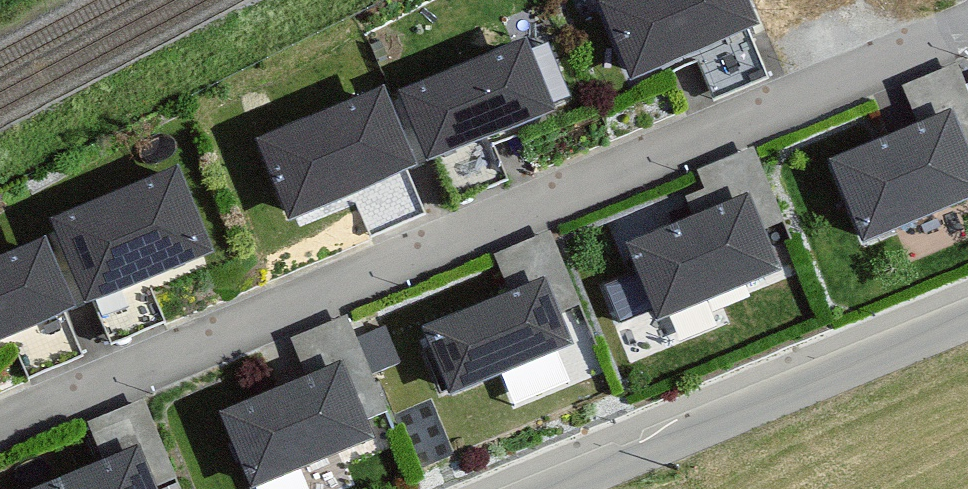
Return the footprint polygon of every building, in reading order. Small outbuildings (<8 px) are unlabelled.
[(588,17),(621,98),(761,42),(744,0),(630,0),(588,17)] [(526,46),(407,90),(433,160),(553,117),(526,46)] [(382,89),(261,142),(297,222),(418,169),(382,89)] [(946,103),(821,159),(870,260),(967,219),(967,152),(946,103)] [(177,176),(66,218),(95,296),(207,253),(177,176)] [(751,188),(628,242),(666,329),(789,275),(751,188)] [(0,252),(0,340),(76,311),(46,234),(0,252)] [(519,282),(565,277),(562,246),(515,251),(519,282)] [(547,279),(416,327),(443,399),(574,351),(547,279)] [(223,421),(255,488),(266,488),(370,441),(336,368),(223,421)] [(40,488),(158,488),(141,448),(40,488)]
